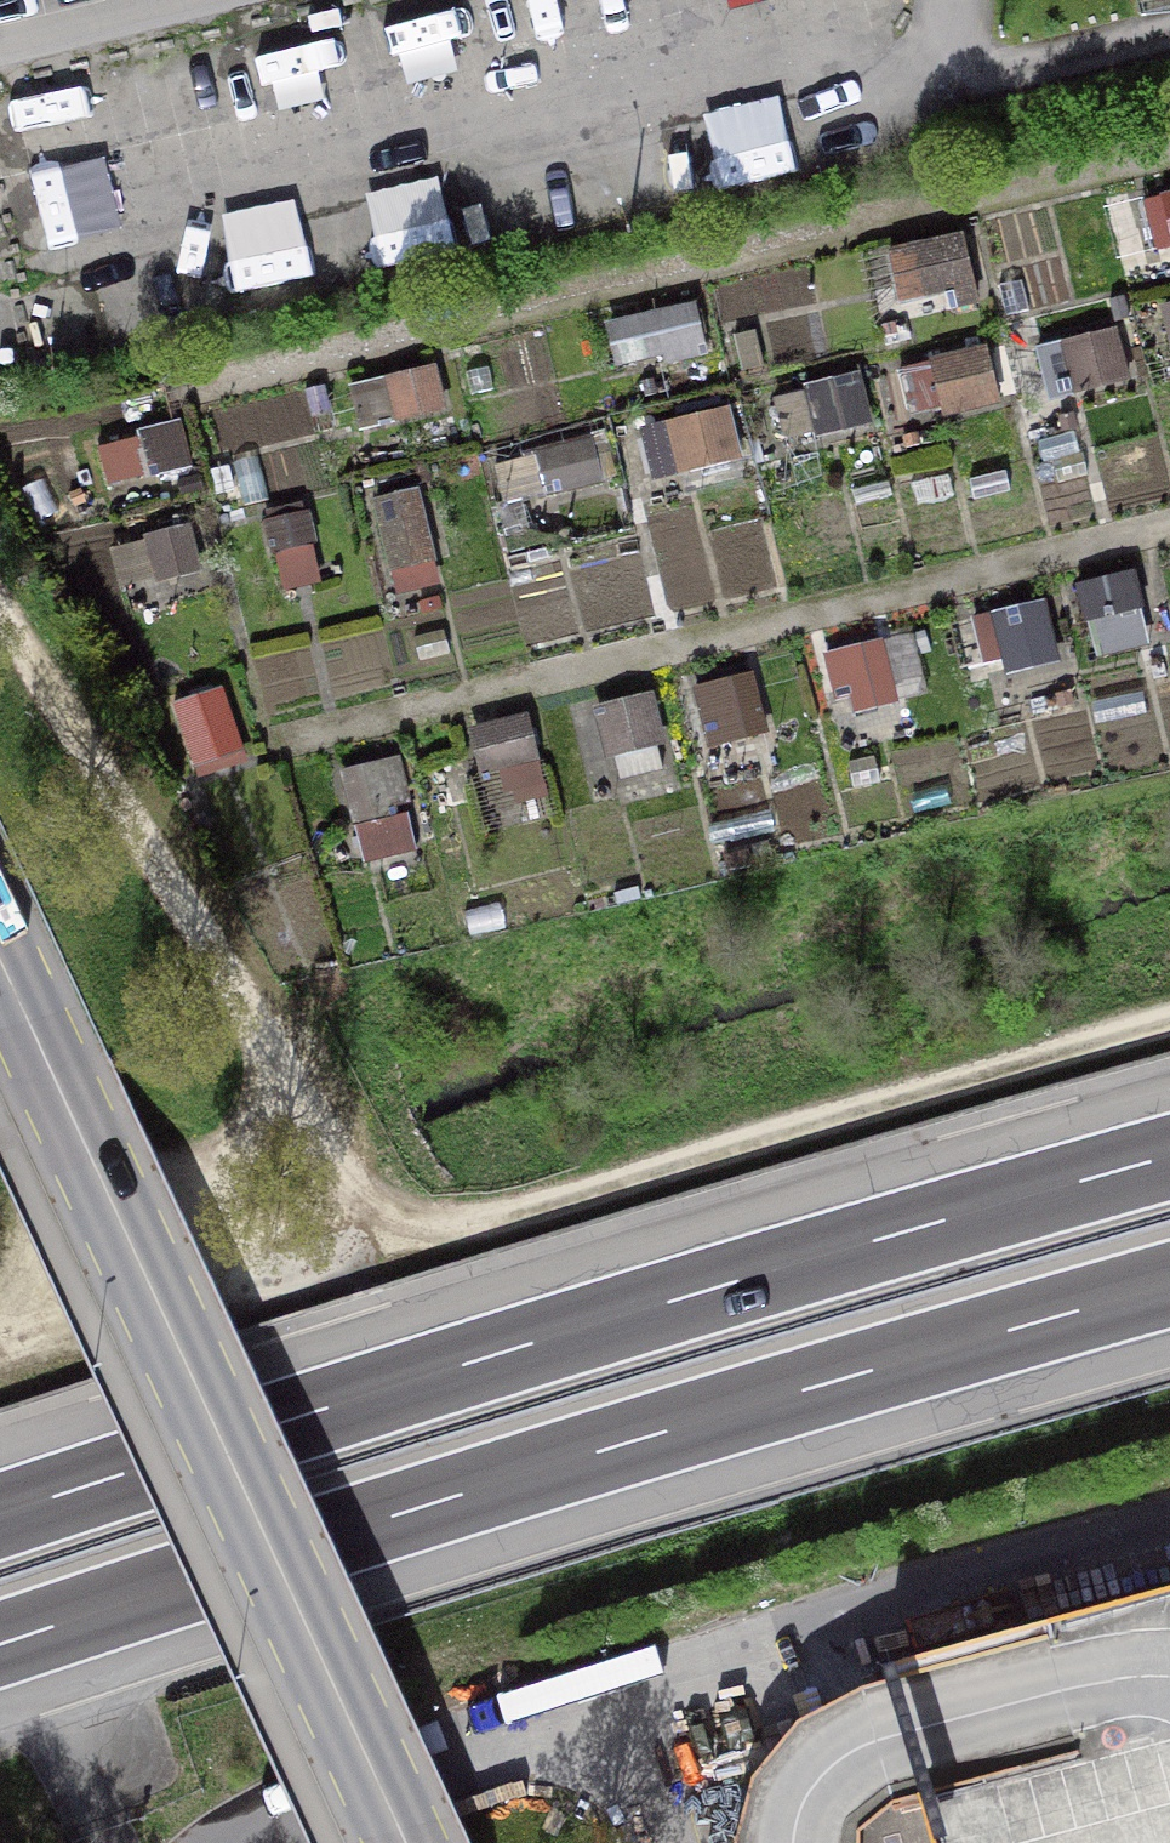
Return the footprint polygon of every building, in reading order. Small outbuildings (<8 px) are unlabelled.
[(1160,196),(1161,199),(1143,204),(1154,257),(1169,253),(1169,193),(1160,196)] [(981,311),(964,235),(887,252),(897,297),(882,300),(887,323),(947,310),(948,315),(957,313),(958,316),(981,311)] [(708,357),(696,304),(600,326),(610,370),(662,359),(664,367),(708,357)] [(1158,308),(1169,355),(1169,305),(1158,308)] [(1030,333),(1044,332),(1043,316),(1029,317),(1030,333)] [(1021,334),(1020,321),(1003,324),(1005,336),(1021,334)] [(1129,385),(1116,330),(1035,349),(1047,403),(1129,385)] [(765,371),(755,331),(732,337),(742,377),(765,371)] [(1002,409),(988,346),(928,360),(928,363),(897,370),(908,419),(939,412),(942,422),(1002,409)] [(469,402),(493,397),(482,349),(458,354),(469,402)] [(447,414),(437,367),(346,388),(357,434),(447,414)] [(873,428),(861,374),(802,387),(814,441),(873,428)] [(644,383),(648,399),(658,396),(653,380),(644,383)] [(336,420),(325,387),(304,394),(315,427),(336,420)] [(609,398),(614,410),(624,406),(618,393),(609,398)] [(597,416),(593,402),(573,407),(577,421),(597,416)] [(747,479),(731,408),(664,424),(677,478),(689,475),(693,492),(747,479)] [(195,468),(181,421),(135,434),(137,440),(99,451),(110,488),(143,478),(144,484),(195,468)] [(604,432),(534,452),(535,456),(492,468),(504,508),(546,497),(547,500),(617,480),(604,432)] [(1079,454),(1075,433),(1038,440),(1042,463),(1053,461),(1057,482),(1087,476),(1082,453),(1079,454)] [(921,448),(918,434),(903,437),(905,450),(921,448)] [(262,501),(251,460),(233,465),(244,506),(262,501)] [(218,492),(234,488),(228,467),(212,472),(218,492)] [(912,481),(918,507),(955,498),(949,472),(912,481)] [(1006,473),(969,482),(974,502),(1010,494),(1006,473)] [(893,499),(889,483),(851,492),(855,509),(893,499)] [(438,564),(419,489),(368,502),(387,577),(390,576),(396,600),(440,589),(434,565),(438,564)] [(78,509),(87,505),(80,490),(71,494),(78,509)] [(319,547),(312,513),(307,514),(305,504),(265,513),(268,523),(261,525),(269,559),(274,557),(282,593),(321,584),(313,549),(319,547)] [(190,526),(142,538),(143,542),(109,550),(119,590),(153,582),(154,587),(202,575),(190,526)] [(1145,611),(1136,571),(1075,586),(1084,626),(1087,625),(1095,662),(1151,649),(1142,612),(1145,611)] [(443,608),(440,598),(419,604),(421,614),(443,608)] [(1061,665),(1046,601),(972,618),(984,667),(1001,663),(1005,679),(1061,665)] [(450,653),(445,631),(414,639),(419,660),(450,653)] [(884,643),(883,640),(822,655),(834,704),(849,701),(853,717),(899,706),(898,702),(928,695),(913,636),(884,643)] [(1168,678),(1164,664),(1151,667),(1155,682),(1168,678)] [(770,737),(756,675),(693,689),(703,735),(718,732),(721,747),(770,737)] [(245,753),(223,690),(214,694),(210,682),(185,691),(188,699),(167,706),(191,773),(245,753)] [(1074,706),(1072,693),(1056,696),(1058,709),(1074,706)] [(668,746),(655,694),(590,709),(604,763),(614,760),(620,783),(664,772),(658,749),(668,746)] [(1048,712),(1046,699),(1032,701),(1034,714),(1048,712)] [(540,760),(529,715),(468,731),(479,775),(540,760)] [(1089,737),(1085,715),(1036,724),(1041,746),(1089,737)] [(879,784),(874,759),(849,763),(854,788),(879,784)] [(410,802),(400,760),(338,774),(351,830),(355,829),(363,866),(414,854),(406,816),(397,818),(394,806),(410,802)] [(743,865),(740,845),(721,848),(724,868),(743,865)] [(642,901),(639,889),(586,900),(589,912),(642,901)] [(874,1675),(920,1842),(1169,1842),(1169,1595),(874,1675)]
